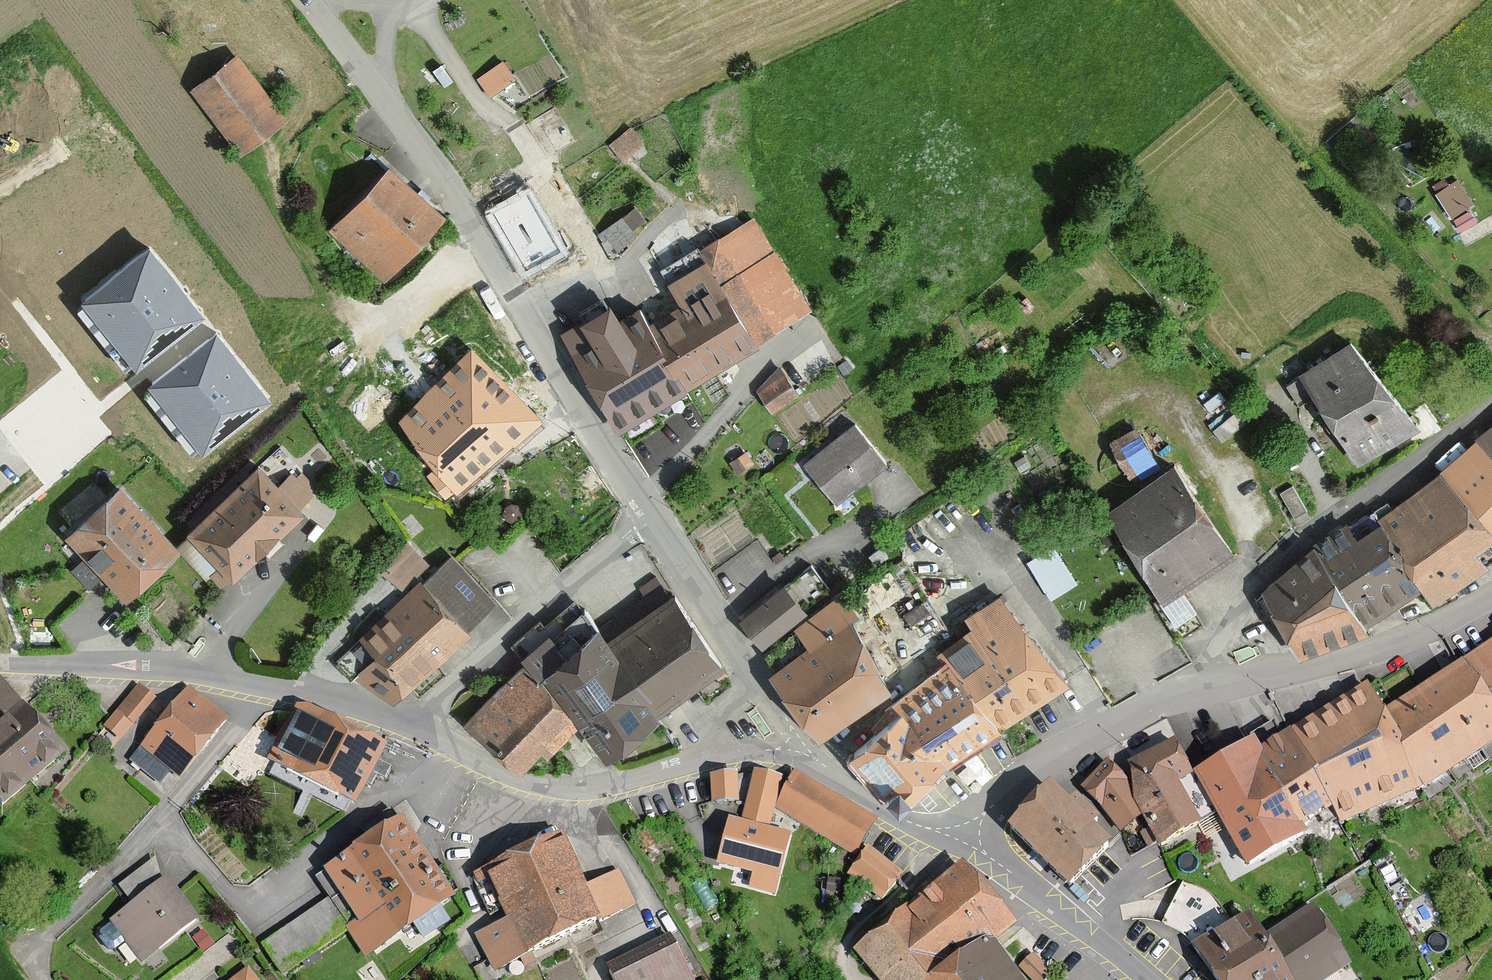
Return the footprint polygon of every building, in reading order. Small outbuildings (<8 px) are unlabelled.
[(278,116),(237,57),(193,87),(234,146),(278,116)] [(503,60),(476,81),(491,102),(519,81),(503,60)] [(644,143),(630,129),(608,151),(622,165),(644,143)] [(388,280),(442,218),(385,170),(377,179),(359,163),(343,182),(362,197),(332,232),(388,280)] [(1454,183),(1438,194),(1452,216),(1468,205),(1454,183)] [(581,237),(564,247),(531,191),(490,215),(525,275),(547,262),(559,282),(595,261),(581,237)] [(643,235),(630,212),(602,237),(617,265),(630,259),(626,249),(643,235)] [(651,323),(690,389),(814,316),(756,219),(663,274),(681,305),(651,323)] [(151,249),(80,306),(136,375),(207,319),(151,249)] [(575,313),(558,322),(620,429),(690,389),(651,323),(641,306),(624,316),(614,299),(578,320),(575,313)] [(216,335),(147,390),(200,456),(269,401),(216,335)] [(1357,343),(1288,385),(1300,406),(1318,395),(1361,465),(1412,434),(1357,343)] [(800,395),(781,366),(758,389),(775,413),(800,395)] [(506,397),(476,371),(439,412),(421,395),(401,417),(447,458),(434,472),(460,496),(528,420),(504,400),(506,397)] [(855,429),(808,467),(835,500),(858,481),(862,486),(886,467),(855,429)] [(1159,466),(1138,429),(1112,443),(1130,476),(1142,470),(1144,474),(1159,466)] [(1480,440),(1491,451),(1491,430),(1480,440)] [(1441,475),(1491,528),(1491,451),(1480,440),(1441,475)] [(281,487),(258,465),(192,532),(196,535),(182,549),(225,592),(305,511),(300,506),(317,489),(297,470),(281,487)] [(1238,556),(1178,466),(1107,513),(1168,606),(1159,612),(1179,643),(1208,624),(1186,591),(1238,556)] [(1383,520),(1424,590),(1438,606),(1491,570),(1491,528),(1441,475),(1383,520)] [(1310,512),(1294,487),(1279,496),(1294,521),(1310,512)] [(120,605),(173,554),(114,492),(60,543),(120,605)] [(1378,512),(1323,546),(1370,620),(1424,590),(1383,520),(1378,512)] [(1120,543),(1104,520),(1089,530),(1104,553),(1120,543)] [(499,599),(449,554),(423,583),(416,576),(429,562),(406,541),(382,567),(406,588),(336,666),(364,691),(370,687),(393,698),(401,683),(415,692),(499,599)] [(1323,546),(1266,593),(1298,649),(1375,629),(1370,620),(1323,546)] [(884,548),(870,557),(878,569),(892,559),(884,548)] [(813,564),(742,618),(760,642),(831,588),(813,564)] [(898,660),(949,628),(914,575),(893,573),(857,597),(898,660)] [(679,692),(724,660),(672,588),(633,615),(603,635),(662,716),(679,737),(700,722),(679,692)] [(779,671),(829,738),(890,693),(849,626),(861,615),(844,591),(768,647),(783,668),(779,671)] [(943,652),(948,660),(1004,729),(1067,689),(1002,594),(968,618),(976,629),(943,652)] [(611,758),(662,716),(603,635),(633,615),(622,602),(606,615),(600,607),(588,617),(583,611),(550,637),(546,633),(550,629),(543,620),(513,643),(529,663),(551,690),(554,688),(611,758)] [(1467,666),(1491,705),(1491,650),(1467,666)] [(859,747),(905,805),(948,763),(1004,729),(948,660),(927,677),(934,686),(925,693),(919,689),(903,697),(894,709),(897,717),(859,747)] [(577,724),(551,690),(529,663),(471,720),(527,770),(577,724)] [(1467,666),(1389,716),(1371,688),(1360,694),(1424,796),(1491,752),(1491,705),(1467,666)] [(64,759),(0,682),(0,727),(2,729),(0,731),(0,811),(64,759)] [(157,701),(139,686),(99,733),(117,748),(157,701)] [(229,722),(189,690),(131,763),(160,786),(170,774),(178,781),(207,745),(209,747),(229,722)] [(1424,796),(1360,694),(1292,735),(1340,817),(1347,830),(1424,796)] [(293,710),(267,758),(356,802),(386,742),(340,719),(293,710)] [(1340,817),(1292,735),(1287,738),(1279,724),(1256,736),(1309,832),(1340,817)] [(1309,832),(1256,736),(1242,743),(1249,753),(1199,775),(1185,782),(1207,834),(1224,827),(1246,871),(1313,840),(1309,832)] [(1185,782),(1199,775),(1179,741),(1132,764),(1150,801),(1138,809),(1144,820),(1167,859),(1207,834),(1185,782)] [(782,774),(754,768),(743,817),(772,824),(773,818),(779,819),(780,813),(774,812),(782,774)] [(1144,820),(1138,809),(1111,769),(1086,787),(1121,835),(1144,820)] [(874,822),(792,772),(777,808),(855,855),(874,822)] [(735,773),(711,774),(712,801),(736,800),(735,773)] [(1067,802),(1049,785),(1007,830),(1072,888),(1112,844),(1090,824),(1097,816),(1073,795),(1067,802)] [(364,844),(322,873),(358,926),(348,933),(367,961),(465,894),(446,866),(439,870),(404,820),(395,806),(356,833),(364,844)] [(589,889),(563,836),(474,878),(493,917),(509,910),(515,921),(476,939),(494,976),(600,925),(603,931),(639,914),(620,874),(589,889)] [(884,906),(905,880),(869,851),(848,876),(884,906)] [(996,943),(1014,929),(967,868),(870,944),(865,938),(860,942),(865,948),(859,953),(880,979),(948,979),(996,943)] [(199,922),(165,881),(103,931),(102,941),(110,952),(118,952),(127,945),(143,966),(199,922)] [(1251,917),(1230,933),(1211,904),(1187,890),(1170,924),(1186,935),(1198,949),(1219,979),(1343,979),(1360,968),(1313,906),(1268,940),(1251,917)] [(347,929),(326,902),(260,951),(281,978),(347,929)] [(996,943),(948,979),(1024,979),(996,943)] [(678,951),(622,979),(693,979),(678,951)] [(825,966),(811,979),(827,979),(833,974),(825,966)] [(238,979),(257,979),(250,971),(238,979)]
